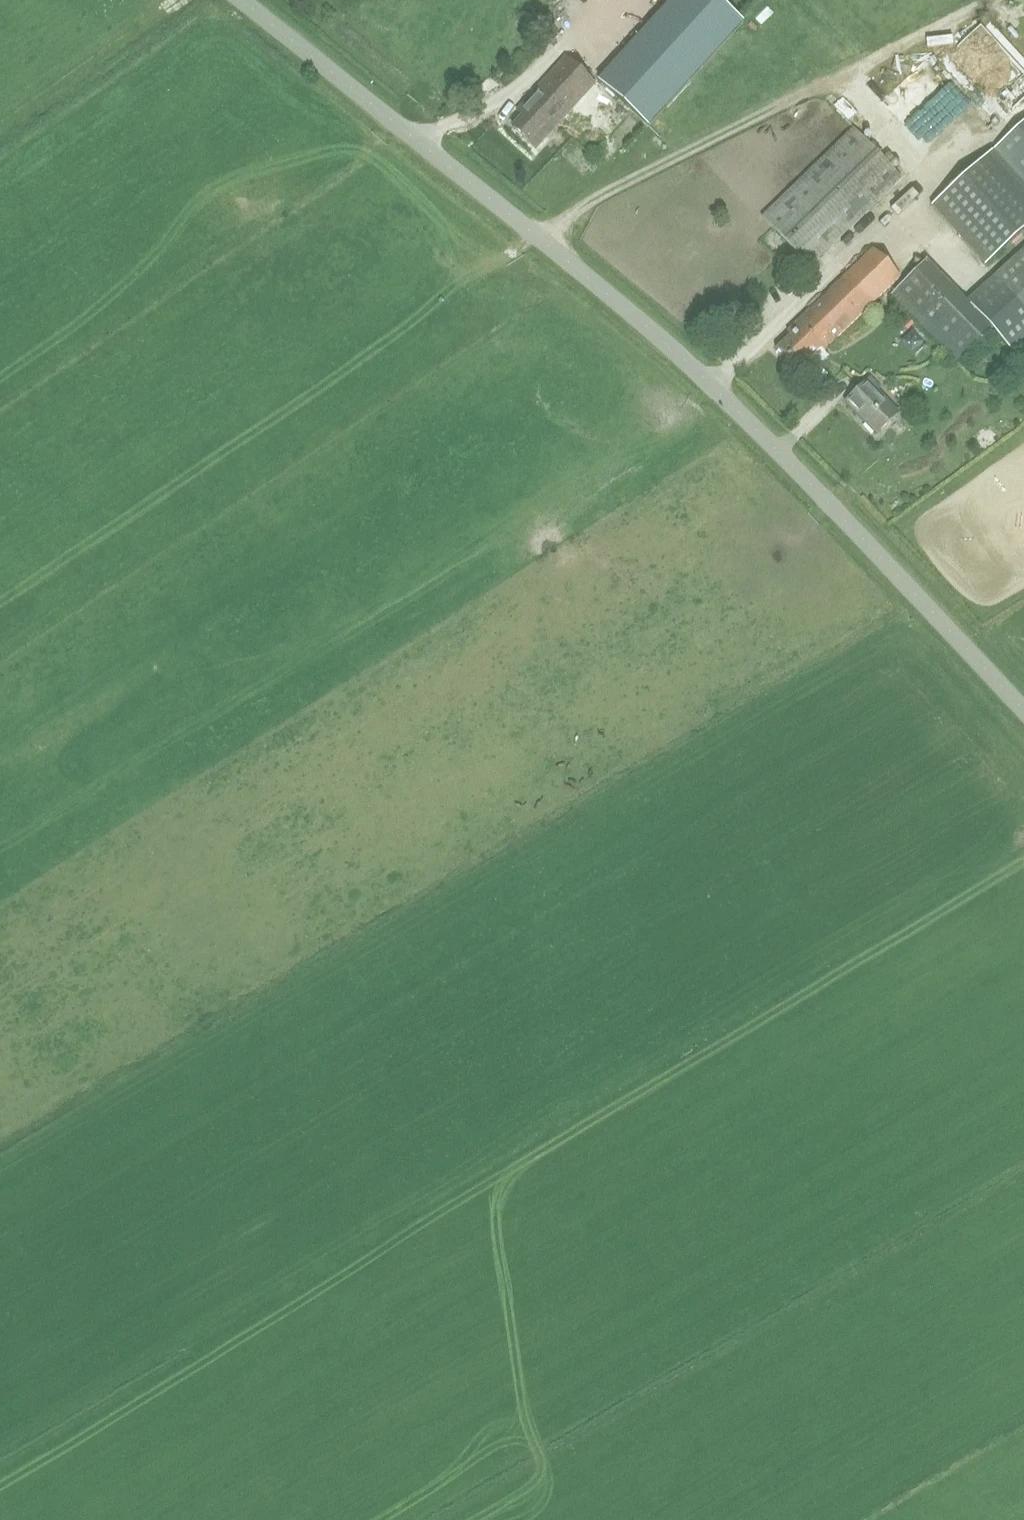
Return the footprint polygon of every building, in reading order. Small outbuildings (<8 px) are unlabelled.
[(598,80),(648,126),(743,23),(718,0),(671,0),(598,80)] [(537,147),(593,83),(565,57),(518,111),(525,117),(515,127),(537,147)] [(810,267),(901,178),(853,128),(762,217),(810,267)] [(986,139),(927,197),(937,208),(997,150),(986,139)] [(932,209),(983,273),(1023,240),(1023,184),(1000,154),(932,209)] [(898,190),(871,215),(879,224),(906,198),(898,190)] [(791,331),(795,335),(781,349),(798,368),(820,346),(824,350),(899,277),(873,248),(791,331)] [(967,302),(992,329),(1010,350),(1023,337),(1023,251),(967,302)] [(967,302),(927,260),(891,295),(956,364),(992,329),(967,302)] [(847,403),(876,433),(896,413),(873,391),(875,389),(868,382),(847,403)]
